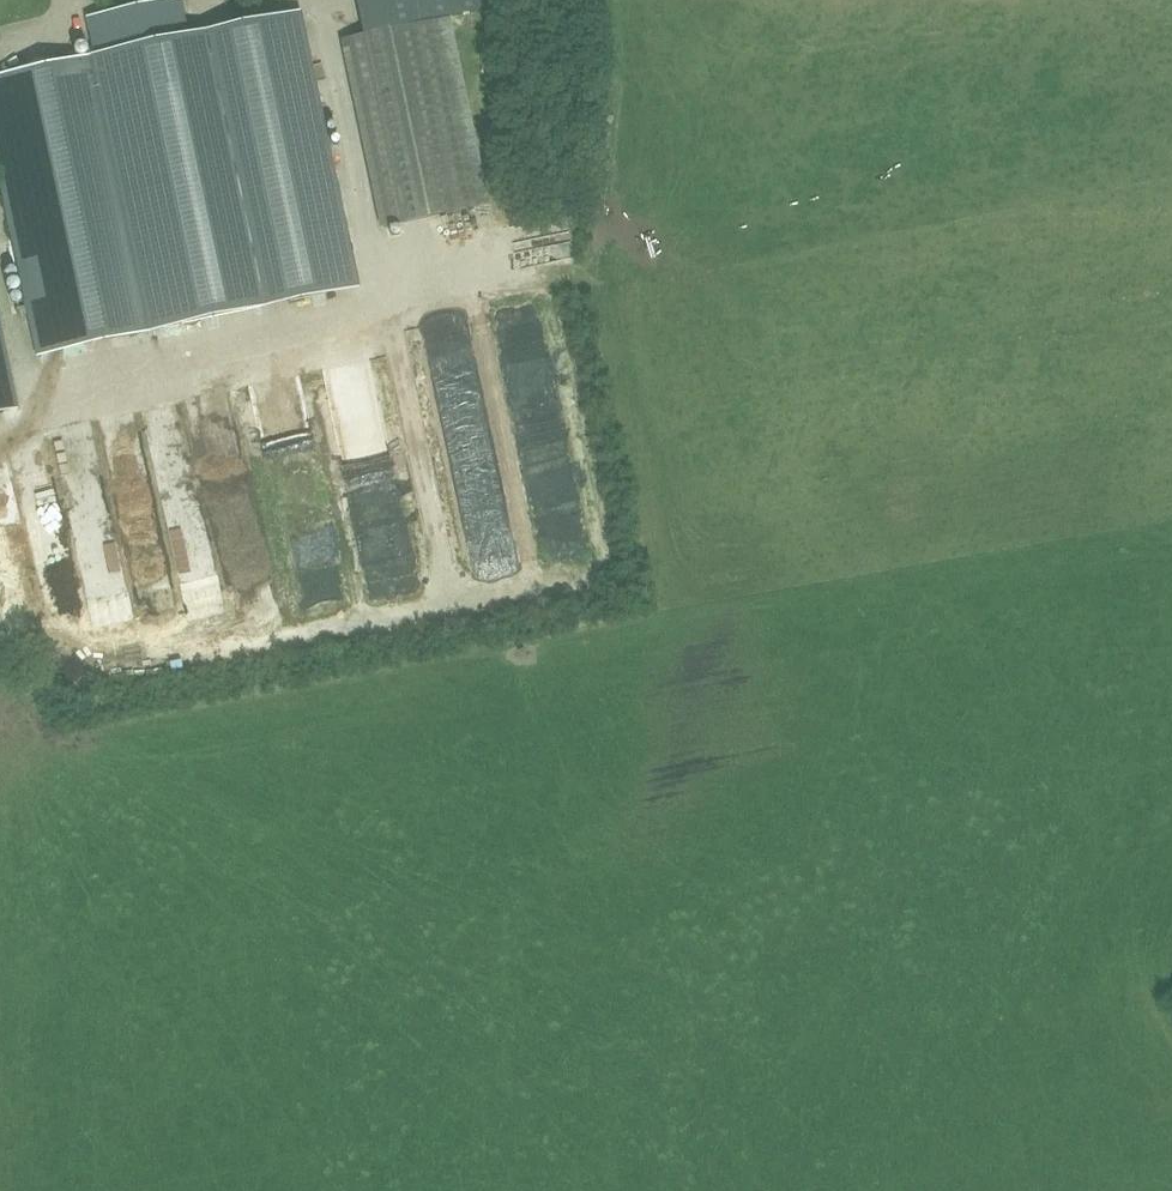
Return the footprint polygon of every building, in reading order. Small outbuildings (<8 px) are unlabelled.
[(0,79),(0,169),(40,354),(357,286),(298,15),(191,38),(182,0),(162,0),(86,16),(96,59),(0,79)] [(389,31),(342,41),(381,227),(475,207),(436,21),(483,12),(480,0),(382,0),(389,31)] [(0,331),(0,413),(17,409),(0,331)] [(201,430),(233,429),(232,399),(200,401),(201,430)] [(155,419),(167,487),(192,483),(180,415),(155,419)] [(282,492),(319,485),(306,417),(292,420),(297,449),(275,453),(282,492)] [(448,435),(472,574),(516,566),(497,458),(495,458),(490,428),(448,435)]
